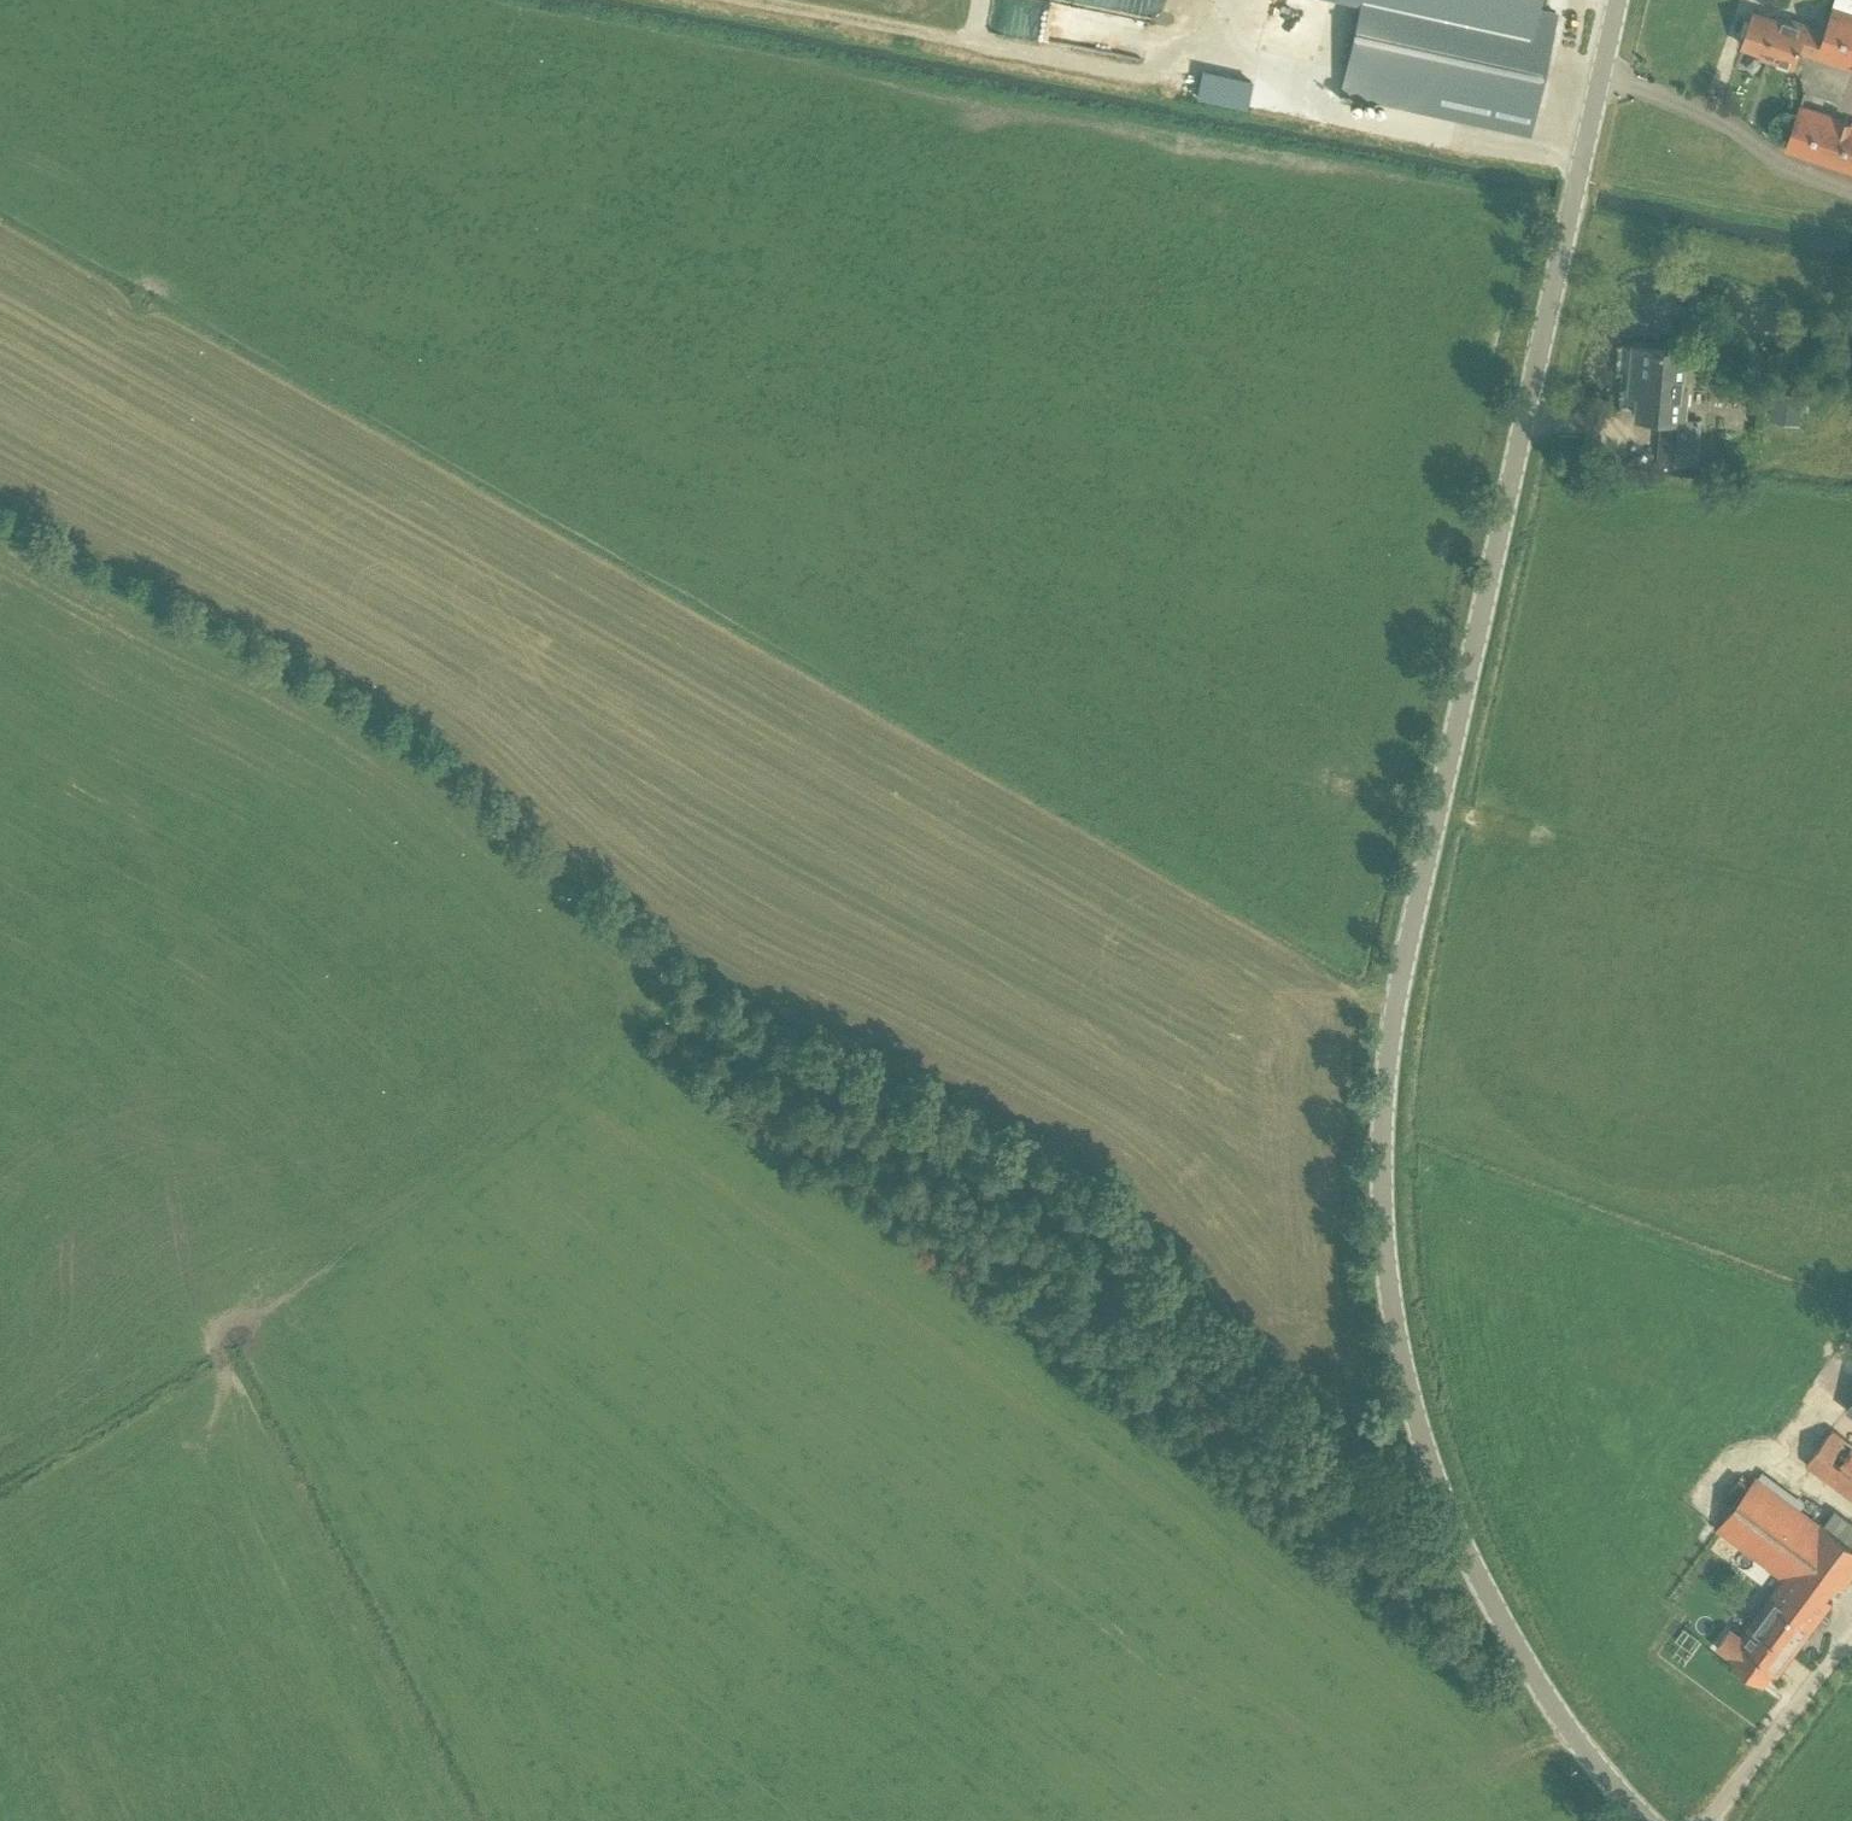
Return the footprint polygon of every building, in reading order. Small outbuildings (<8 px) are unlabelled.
[(1486,124),(1531,133),(1557,13),(1514,4),(1499,0),(1359,0),(1339,89),(1486,124)] [(1819,54),(1851,65),(1851,0),(1837,0),(1827,31),(1819,54)] [(1755,11),(1744,45),(1764,52),(1763,56),(1795,66),(1801,48),(1819,54),(1827,31),(1779,14),(1777,18),(1755,11)] [(1851,170),(1851,121),(1803,105),(1789,149),(1851,170)] [(1685,352),(1663,350),(1638,348),(1636,374),(1641,375),(1638,417),(1663,419),(1659,460),(1695,463),(1698,422),(1684,420),(1687,389),(1682,389),(1685,352)] [(1774,393),(1772,414),(1799,416),(1801,396),(1774,393)] [(1833,1428),(1807,1464),(1851,1499),(1851,1443),(1833,1428)] [(1715,1529),(1780,1578),(1817,1526),(1752,1479),(1715,1529)] [(1759,1683),(1770,1669),(1777,1674),(1829,1602),(1822,1597),(1832,1583),(1839,1589),(1851,1571),(1851,1529),(1828,1511),(1817,1526),(1780,1578),(1745,1625),(1750,1629),(1742,1640),(1726,1629),(1712,1648),(1759,1683)]
